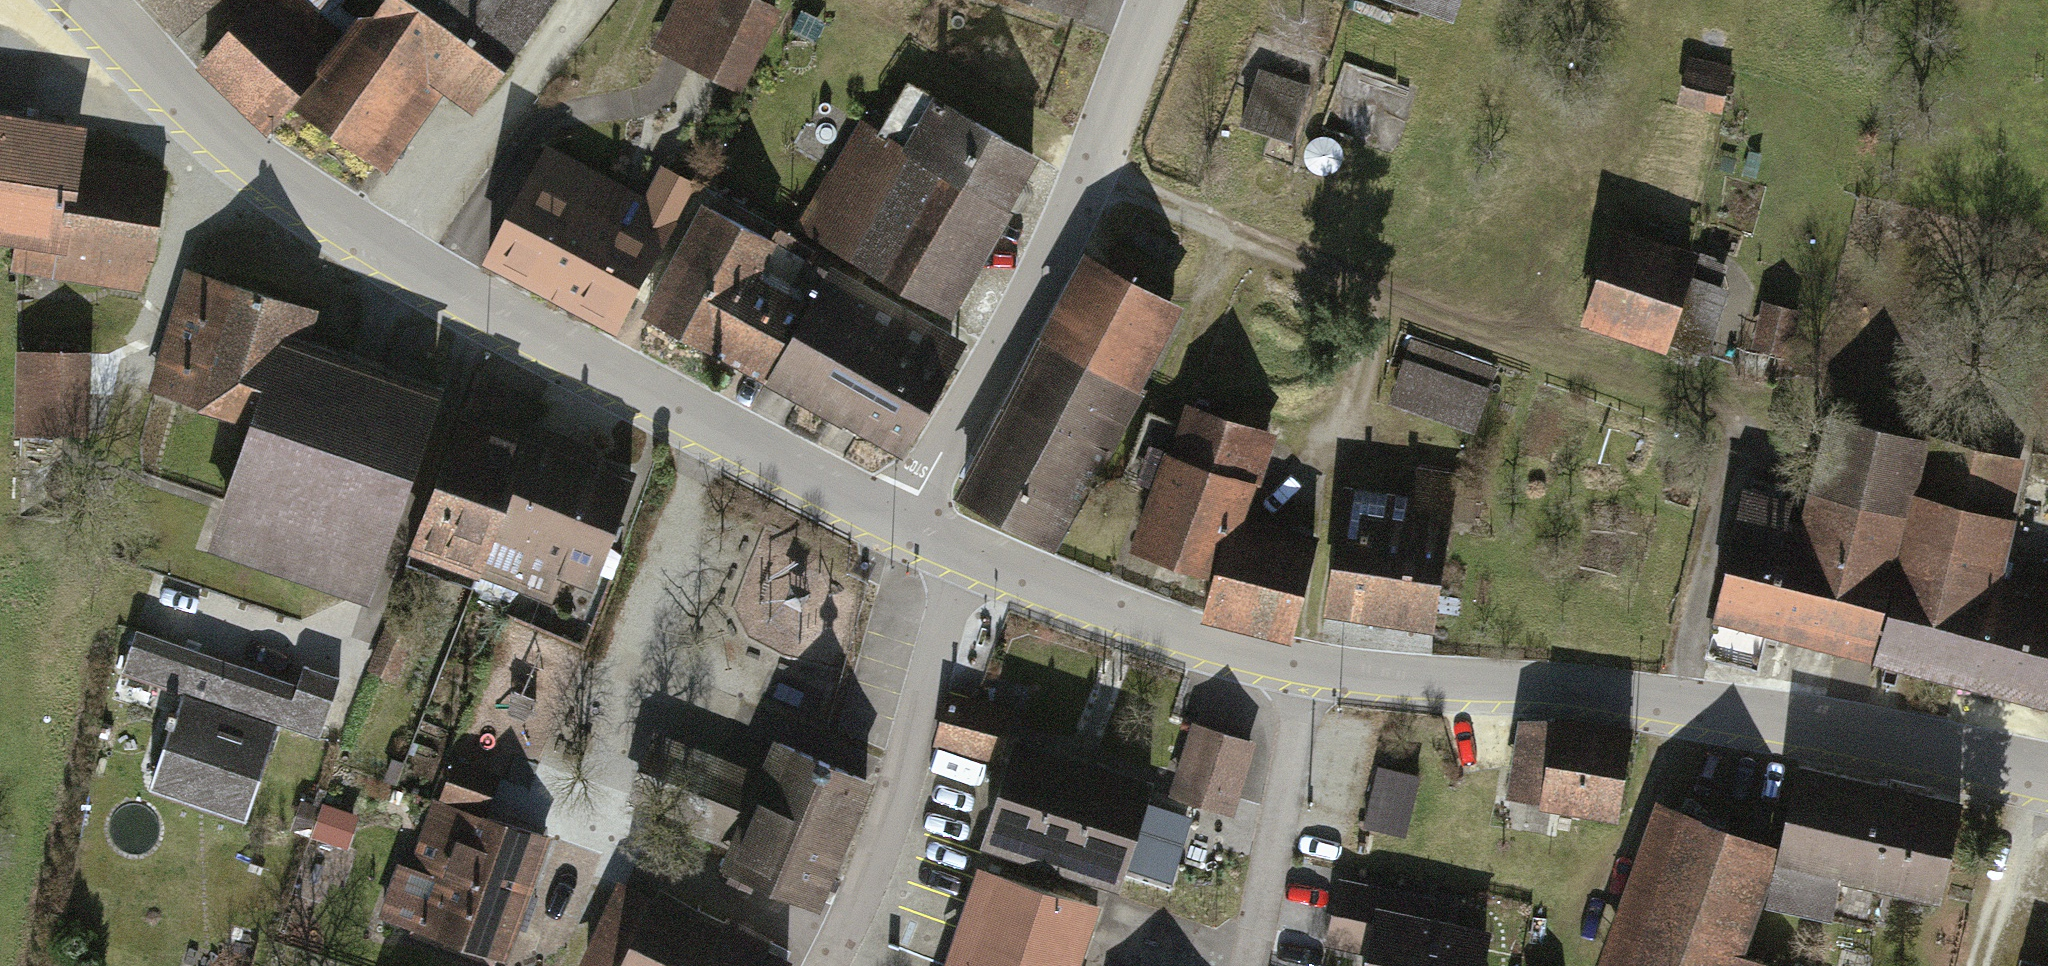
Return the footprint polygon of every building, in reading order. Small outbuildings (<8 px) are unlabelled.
[(172,35),(215,0),(144,0),(172,35)] [(195,68),(266,130),(343,40),(298,0),(255,0),(195,68)] [(296,103),(376,164),(438,82),(471,106),(498,70),(405,0),(374,0),(343,40),(296,103)] [(498,70),(549,0),(405,0),(498,70)] [(782,10),(759,0),(671,0),(648,53),(744,95),(782,10)] [(973,3),(1071,36),(1083,0),(974,0),(973,3)] [(1442,16),(1447,0),(1395,0),(1442,16)] [(1730,74),(1685,63),(1674,110),(1719,120),(1730,74)] [(1298,91),(1251,77),(1236,125),(1283,140),(1298,91)] [(1030,161),(922,104),(901,145),(855,121),(791,241),(945,322),(1030,161)] [(0,105),(0,245),(8,246),(2,282),(137,301),(157,164),(78,153),(83,117),(0,105)] [(636,192),(548,144),(482,263),(612,334),(693,186),(651,163),(636,192)] [(769,246),(701,209),(642,318),(760,382),(807,296),(757,269),(769,246)] [(1696,260),(1607,233),(1577,333),(1666,360),(1696,260)] [(1180,309),(1081,258),(950,513),(1050,563),(1180,309)] [(1683,329),(1712,337),(1730,275),(1695,265),(1687,293),(1693,294),(1683,329)] [(308,314),(176,271),(132,401),(228,433),(183,567),(368,628),(446,394),(297,345),(308,314)] [(959,347),(821,275),(761,390),(899,462),(959,347)] [(1798,315),(1758,304),(1745,347),(1785,359),(1798,315)] [(1499,371),(1408,342),(1386,412),(1477,441),(1499,371)] [(88,353),(9,353),(10,437),(87,439),(88,353)] [(1287,430),(1177,399),(1133,555),(1217,579),(1205,619),(1290,644),(1320,537),(1261,520),(1287,430)] [(630,484),(463,422),(414,552),(581,614),(630,484)] [(1802,500),(1743,485),(1709,615),(1857,653),(1910,445),(1821,423),(1802,500)] [(1857,653),(2047,707),(2047,573),(1999,561),(2023,468),(1910,445),(1857,653)] [(1402,494),(1340,486),(1323,622),(1430,636),(1451,473),(1406,468),(1402,494)] [(286,678),(128,626),(106,693),(160,711),(131,797),(244,834),(275,739),(316,752),(339,681),(294,666),(286,678)] [(1015,717),(944,698),(929,753),(1000,772),(1015,717)] [(1629,733),(1512,721),(1503,813),(1620,824),(1629,733)] [(1154,769),(1014,726),(1000,772),(974,854),(1113,898),(1154,769)] [(1255,748),(1187,726),(1163,800),(1231,822),(1255,748)] [(736,845),(763,777),(655,734),(628,802),(736,845)] [(867,783),(774,748),(763,777),(736,845),(720,884),(815,919),(867,783)] [(1368,817),(1409,825),(1420,765),(1380,757),(1368,817)] [(496,785),(453,770),(441,804),(484,820),(496,785)] [(1960,802),(1799,771),(1772,908),(1829,919),(1836,886),(1940,906),(1960,802)] [(1648,802),(1595,965),(1750,965),(1738,962),(1777,844),(1648,802)] [(544,845),(438,806),(395,921),(502,960),(544,845)] [(973,876),(945,965),(1077,965),(1092,911),(973,876)] [(1334,877),(1319,947),(1365,957),(1363,965),(1484,965),(1490,936),(1429,922),(1434,900),(1334,877)] [(618,878),(576,965),(788,965),(796,951),(618,878)]
